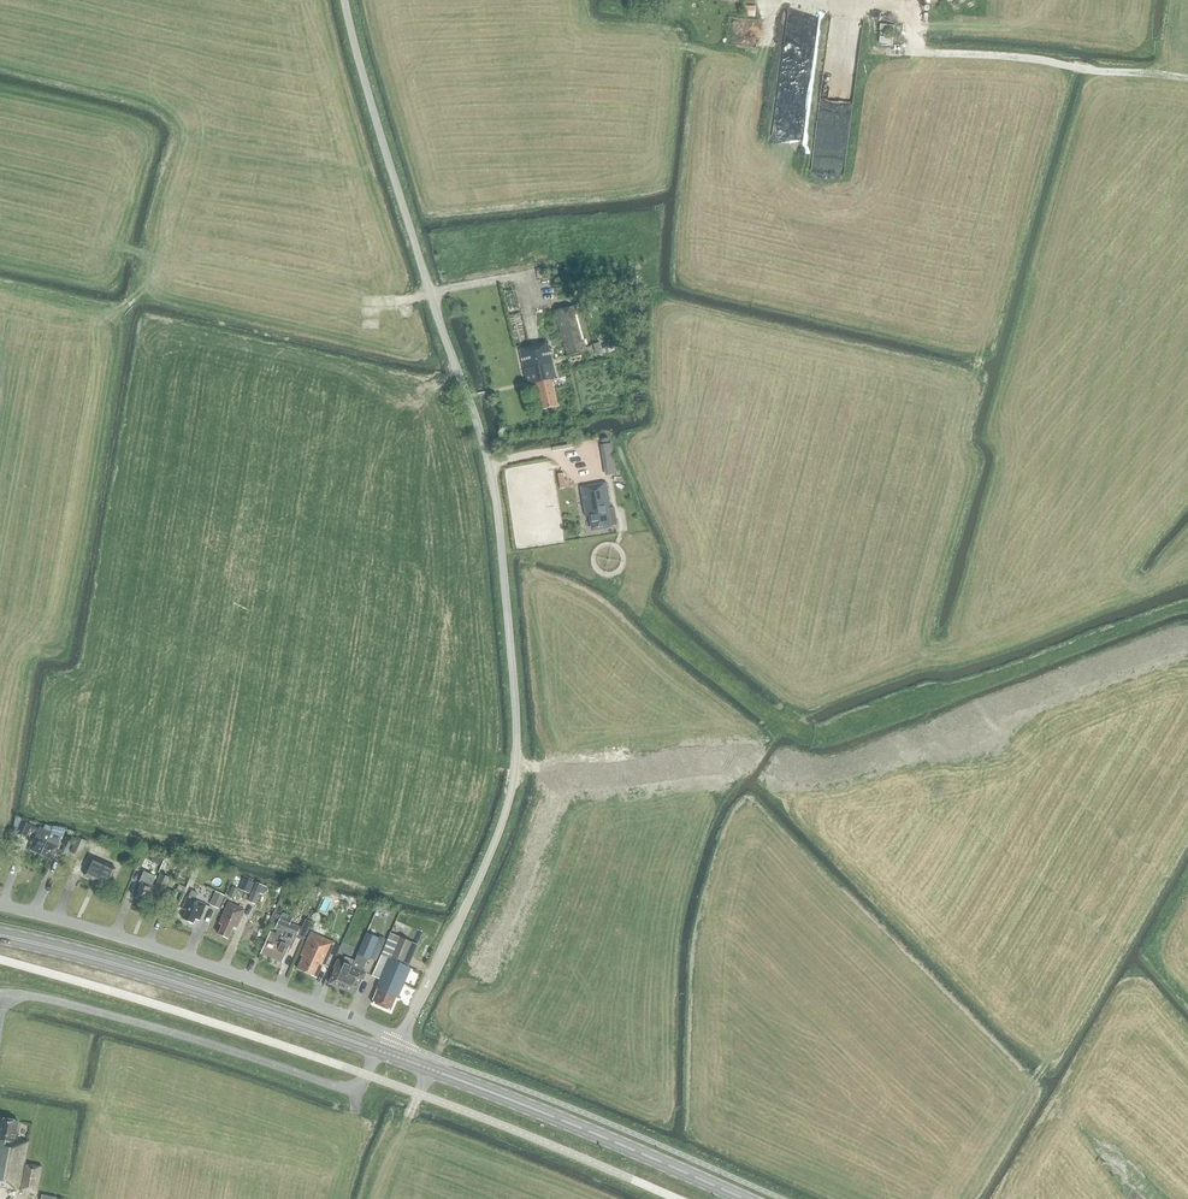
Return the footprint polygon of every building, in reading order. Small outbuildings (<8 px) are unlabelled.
[(754,6),(743,5),(743,16),(754,16),(754,6)] [(879,24),(878,42),(893,44),(895,25),(879,24)] [(838,83),(838,91),(853,91),(853,65),(826,65),(826,83),(838,83)] [(586,351),(573,307),(554,312),(566,356),(586,351)] [(518,350),(523,370),(526,386),(535,384),(536,390),(537,390),(542,410),(557,406),(553,389),(554,389),(551,380),(556,379),(552,363),(551,363),(547,343),(518,350)] [(602,443),(603,474),(614,473),(613,443),(602,443)] [(615,518),(613,509),(611,509),(611,508),(610,509),(606,483),(580,487),(584,516),(590,515),(592,529),(607,527),(607,526),(614,525),(613,518),(615,518)] [(15,817),(12,831),(21,832),(23,818),(15,817)] [(33,836),(28,849),(41,855),(48,837),(50,832),(39,827),(35,837),(33,836)] [(54,833),(52,838),(48,837),(41,855),(52,859),(59,842),(58,842),(61,836),(54,833)] [(69,848),(73,838),(67,835),(62,845),(69,848)] [(86,841),(76,837),(70,852),(80,856),(86,841)] [(83,876),(106,886),(114,868),(91,858),(83,876)] [(146,903),(155,884),(152,883),(156,875),(143,870),(139,881),(141,882),(135,898),(146,903)] [(155,884),(146,903),(160,908),(167,891),(165,890),(169,878),(159,874),(155,884)] [(255,904),(259,893),(259,892),(262,893),(266,886),(256,882),(252,889),(247,901),(255,904)] [(234,899),(238,888),(232,886),(228,896),(234,899)] [(187,898),(186,898),(182,909),(185,910),(182,918),(192,924),(195,919),(199,920),(205,905),(193,901),(196,893),(190,890),(187,898)] [(224,895),(216,892),(210,905),(218,908),(224,895)] [(236,929),(244,910),(227,902),(218,923),(221,924),(216,933),(228,939),(233,927),(236,929)] [(270,932),(261,953),(270,957),(279,936),(282,937),(291,916),(285,913),(280,916),(272,912),(267,925),(276,929),(274,934),(270,932)] [(279,936),(270,957),(281,962),(287,948),(290,949),(295,937),(302,941),(310,922),(304,919),(300,928),(289,923),(292,917),(291,916),(282,937),(279,936)] [(376,990),(371,1002),(390,1010),(395,998),(397,998),(409,968),(407,967),(417,945),(390,930),(371,975),(378,979),(374,989),(376,990)] [(303,955),(296,969),(316,977),(321,964),(324,965),(334,943),(310,933),(301,954),(303,955)] [(328,983),(354,994),(360,979),(361,980),(365,973),(362,972),(367,959),(368,960),(377,939),(365,934),(354,961),(345,957),(342,963),(337,960),(333,969),(334,970),(328,983)] [(19,1190),(19,1191),(36,1194),(41,1166),(24,1163),(28,1141),(14,1139),(17,1122),(1,1119),(0,1122),(0,1186),(19,1190)]
